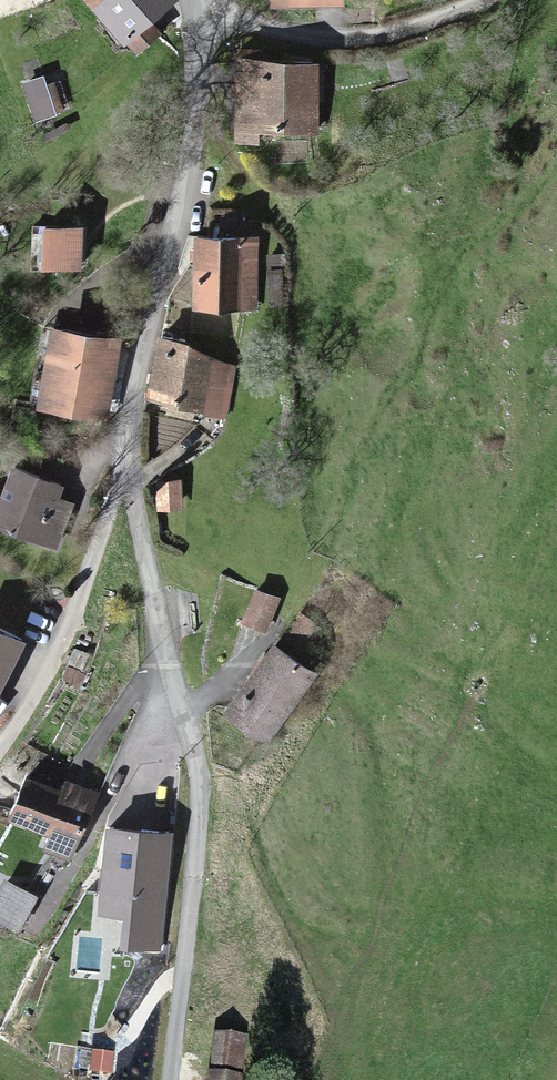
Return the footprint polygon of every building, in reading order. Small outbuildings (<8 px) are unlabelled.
[(130,61),(154,40),(141,24),(165,4),(162,0),(77,0),(130,61)] [(265,10),(331,11),(332,0),(266,0),(265,10)] [(305,67),(233,68),(234,147),(250,147),(250,138),(306,137),(305,67)] [(253,246),(190,245),(190,314),(253,314),(253,246)] [(110,344),(40,336),(30,413),(101,421),(110,344)] [(157,351),(145,403),(217,419),(229,367),(157,351)] [(57,548),(73,504),(59,499),(64,486),(12,467),(0,498),(0,527),(57,548)] [(250,594),(237,620),(261,633),(275,606),(250,594)] [(292,624),(283,641),(303,652),(313,634),(292,624)] [(25,643),(0,631),(0,691),(25,643)] [(267,652),(219,718),(260,748),(309,683),(267,652)] [(19,785),(0,824),(66,855),(92,799),(59,783),(51,800),(19,785)] [(105,826),(95,918),(123,921),(120,949),(161,953),(174,833),(105,826)] [(18,926),(30,904),(0,888),(0,916),(18,926)] [(209,1040),(206,1071),(237,1074),(240,1043),(209,1040)]
